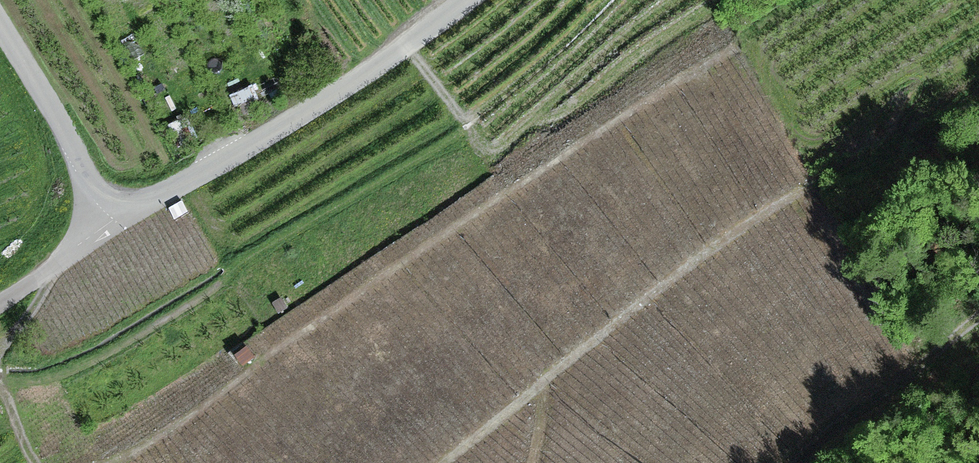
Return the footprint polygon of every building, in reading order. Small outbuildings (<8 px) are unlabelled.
[(165,212),(171,224),(186,217),(181,205),(165,212)] [(288,307),(280,298),(267,310),(274,318),(288,307)] [(241,347),(230,358),(241,369),(252,359),(241,347)]
